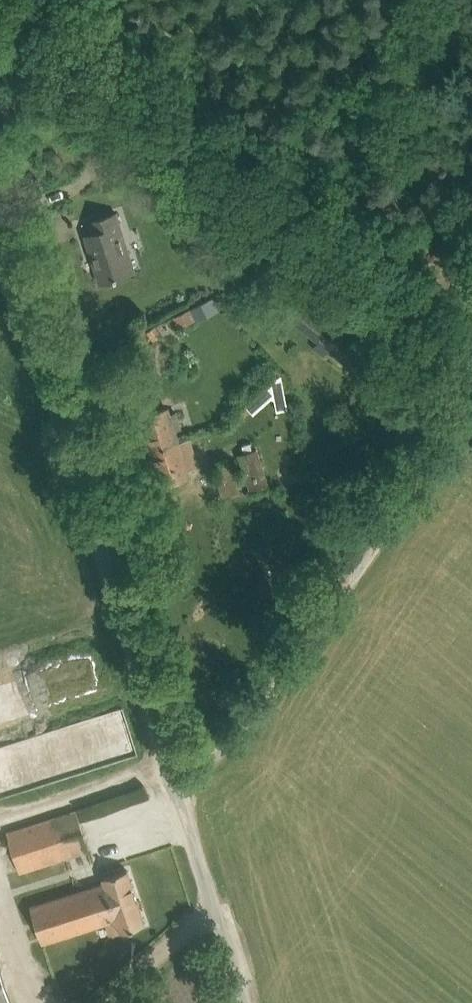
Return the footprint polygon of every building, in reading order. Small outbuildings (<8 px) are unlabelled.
[(117,212),(108,214),(88,220),(92,232),(84,234),(91,256),(94,255),(102,279),(98,280),(99,283),(134,272),(117,212)] [(211,298),(191,308),(197,319),(198,321),(217,311),(211,298)] [(191,308),(175,315),(180,327),(197,319),(191,308)] [(147,331),(154,341),(167,332),(162,326),(158,329),(155,325),(147,331)] [(145,429),(152,449),(177,441),(174,429),(181,427),(176,412),(169,414),(167,407),(146,413),(150,427),(145,429)] [(184,443),(183,440),(177,441),(152,449),(158,470),(162,468),(167,482),(188,476),(186,469),(193,467),(185,443),(184,443)] [(257,449),(237,456),(244,475),(249,489),(269,483),(257,449)] [(229,458),(211,465),(222,498),(241,492),(229,458)] [(76,810),(57,816),(6,833),(20,873),(90,850),(76,810)] [(126,869),(108,875),(102,877),(104,882),(30,907),(46,942),(116,918),(121,931),(144,922),(126,869)] [(0,962),(0,1002),(13,1002),(0,962)]
